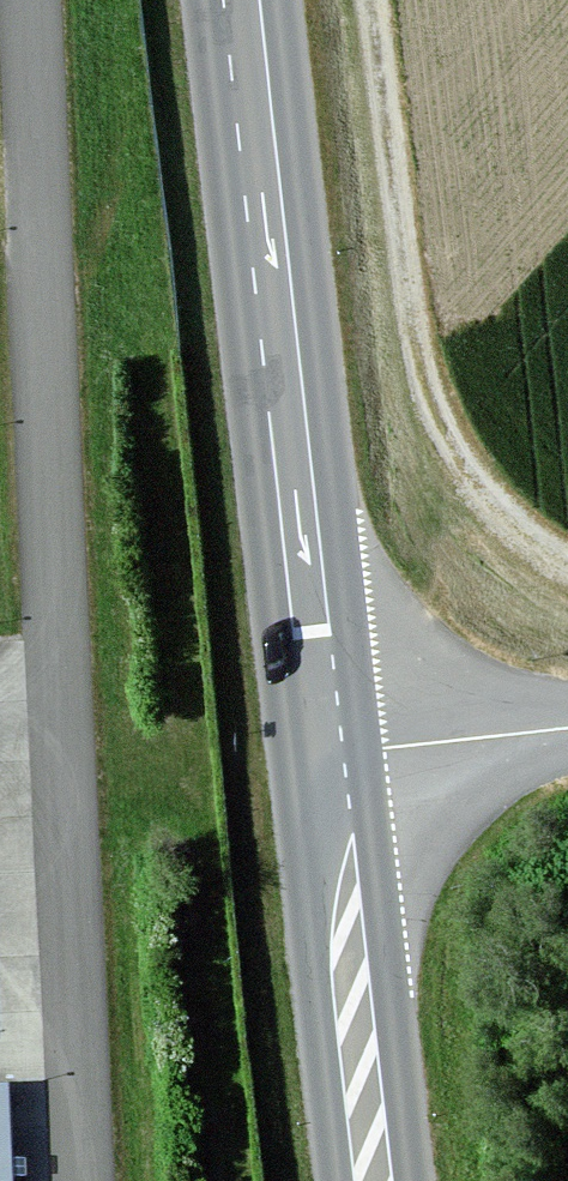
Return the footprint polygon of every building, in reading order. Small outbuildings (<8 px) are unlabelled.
[(0,1094),(0,1180),(9,1180),(3,1094),(0,1094)]
